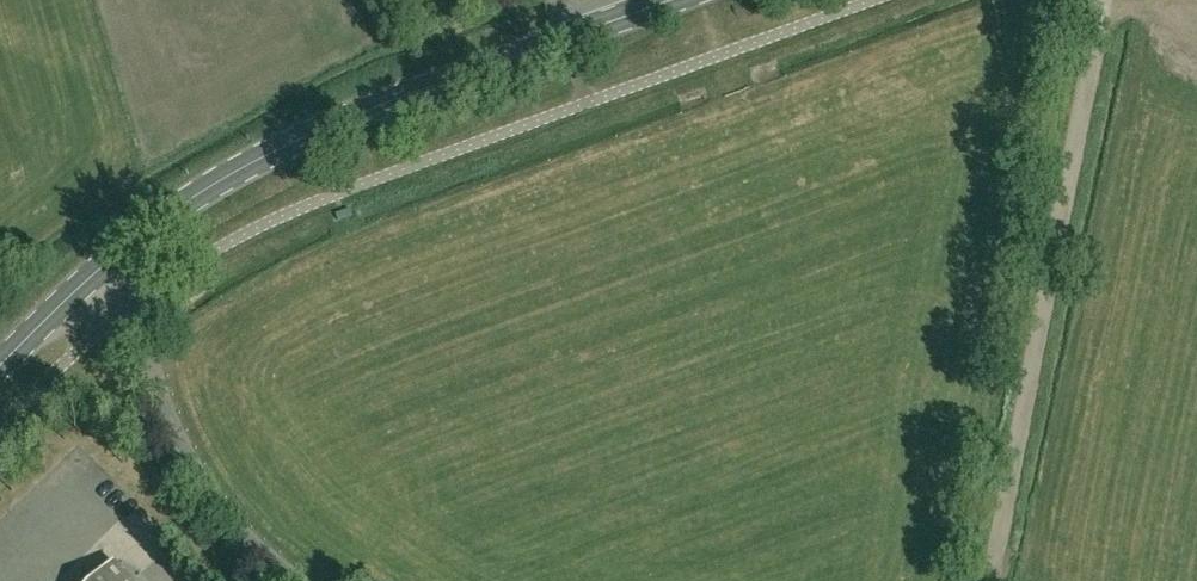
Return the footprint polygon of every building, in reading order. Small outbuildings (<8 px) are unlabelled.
[(115,564),(98,580),(131,580),(115,564)]
